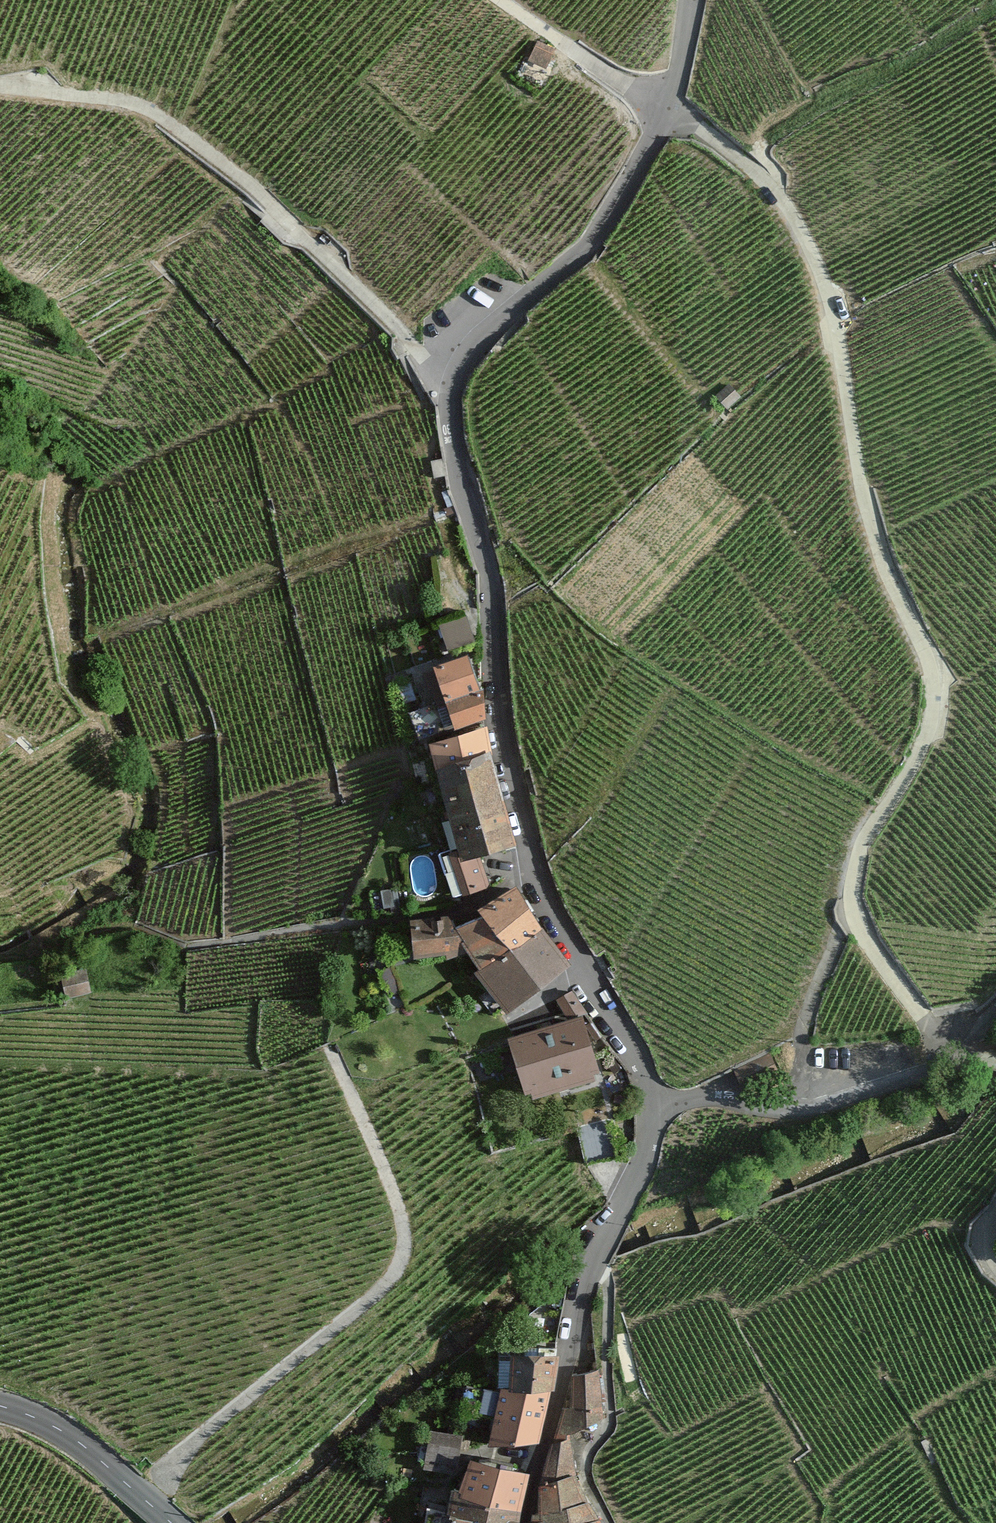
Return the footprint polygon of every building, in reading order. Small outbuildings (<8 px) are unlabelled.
[(533,37),(524,55),(545,66),(552,44),(533,37)] [(739,397),(729,386),(718,396),(728,407),(739,397)] [(448,478),(446,462),(433,464),(435,480),(448,478)] [(467,615),(439,622),(447,650),(475,643),(467,615)] [(468,655),(432,664),(433,669),(423,671),(428,691),(430,690),(434,703),(408,710),(415,737),(486,718),(483,695),(479,696),(468,655)] [(428,742),(434,767),(463,760),(489,852),(518,847),(492,759),(487,728),(428,742)] [(463,760),(434,767),(457,849),(449,850),(462,892),(490,885),(485,867),(477,854),(489,852),(463,760)] [(510,949),(542,925),(516,885),(478,904),(483,912),(510,949)] [(397,890),(384,892),(386,908),(399,906),(397,890)] [(510,949),(483,912),(454,925),(459,938),(468,953),(476,967),(510,949)] [(459,938),(454,925),(451,915),(410,915),(411,954),(446,951),(447,958),(468,953),(459,938)] [(565,974),(542,925),(510,949),(476,967),(506,1010),(539,996),(565,974)] [(402,989),(392,967),(381,972),(391,993),(402,989)] [(88,971),(67,977),(73,998),(94,993),(88,971)] [(571,990),(557,998),(566,1016),(582,1012),(571,990)] [(582,1017),(508,1037),(525,1099),(599,1081),(582,1017)] [(580,1131),(587,1160),(611,1155),(605,1126),(580,1131)] [(498,1387),(501,1388),(511,1389),(514,1357),(544,1361),(544,1355),(561,1357),(562,1352),(559,1352),(565,1306),(552,1305),(534,1317),(530,1344),(500,1341),(498,1387)] [(554,1395),(561,1357),(544,1355),(544,1361),(514,1357),(511,1389),(554,1395)] [(564,1409),(558,1439),(574,1439),(607,1423),(603,1376),(600,1376),(573,1381),(573,1410),(564,1409)] [(488,1447),(540,1443),(554,1395),(511,1389),(501,1388),(499,1393),(462,1385),(457,1412),(493,1420),(488,1447)] [(464,1438),(430,1433),(424,1470),(453,1475),(457,1451),(461,1451),(464,1438)] [(600,1521),(590,1503),(582,1477),(580,1445),(553,1446),(543,1472),(541,1513),(533,1513),(532,1522),(601,1522),(600,1521)] [(471,1453),(459,1488),(522,1507),(531,1469),(471,1453)] [(494,1522),(520,1522),(522,1507),(459,1488),(451,1486),(448,1511),(485,1521),(494,1522)] [(427,1508),(425,1522),(485,1522),(485,1521),(448,1511),(427,1508)]
